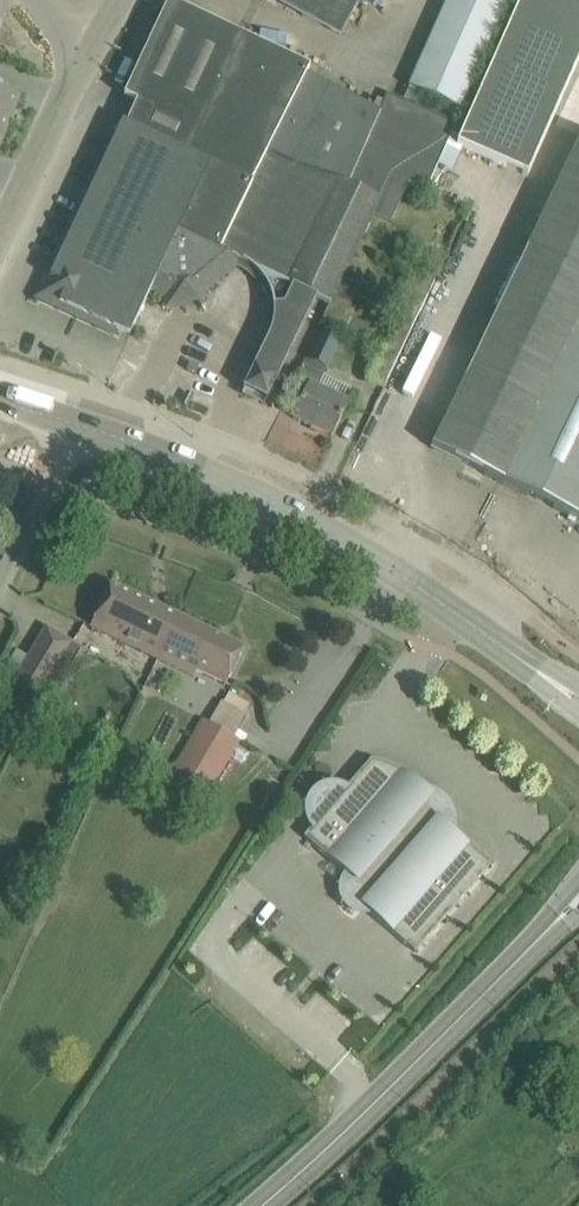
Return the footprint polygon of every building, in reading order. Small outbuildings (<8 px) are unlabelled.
[(340,34),(358,0),(277,0),(340,34)] [(419,94),(463,113),(512,0),(449,0),(409,89),(419,94)] [(464,128),(460,140),(457,146),(528,177),(578,61),(578,0),(521,0),(464,128)] [(460,140),(464,128),(414,106),(419,94),(409,89),(404,101),(389,95),(381,112),(194,14),(168,1),(124,97),(137,103),(127,125),(122,123),(48,284),(54,302),(129,337),(153,286),(157,288),(163,290),(169,291),(174,291),(182,292),(187,291),(195,289),(202,287),(208,284),(213,280),(218,277),(221,272),(226,265),(229,261),(230,258),(242,264),(316,299),(329,306),(335,299),(393,177),(428,192),(452,137),(460,140)] [(19,99),(0,91),(0,147),(19,99)] [(504,485),(578,332),(578,148),(442,427),(431,448),(490,478),(504,485)] [(268,339),(243,390),(267,402),(316,299),(242,264),(248,267),(251,269),(255,273),(260,277),(262,280),(265,284),(266,286),(269,292),(271,298),(273,309),(273,315),(273,321),(272,327),(271,329),(268,339)] [(396,321),(378,358),(368,380),(384,388),(434,281),(413,271),(390,318),(396,321)] [(355,309),(335,299),(329,306),(320,325),(342,336),(355,309)] [(504,485),(578,521),(578,332),(504,485)] [(309,362),(326,370),(339,341),(323,333),(309,362)] [(318,389),(324,377),(302,366),(296,379),(309,386),(293,419),(332,437),(349,404),(318,389)] [(91,628),(158,660),(178,617),(111,585),(91,628)] [(178,617),(158,660),(189,675),(191,671),(225,688),(244,648),(178,617)] [(55,700),(85,650),(47,627),(17,677),(44,693),(55,700)] [(173,770),(210,792),(241,740),(235,736),(248,714),(222,700),(210,722),(203,718),(173,770)] [(371,760),(356,778),(304,837),(345,871),(339,878),(337,885),(337,892),(338,897),(340,902),(343,906),(350,912),(357,915),(367,916),(372,914),(416,951),(491,865),(448,826),(445,829),(433,823),(436,817),(437,815),(437,813),(437,811),(437,809),(437,807),(436,805),(436,803),(435,801),(434,799),(433,797),(432,795),(429,792),(428,791),(426,789),(424,788),(425,788),(417,781),(408,776),(400,771),(391,766),(381,763),(371,760)]
